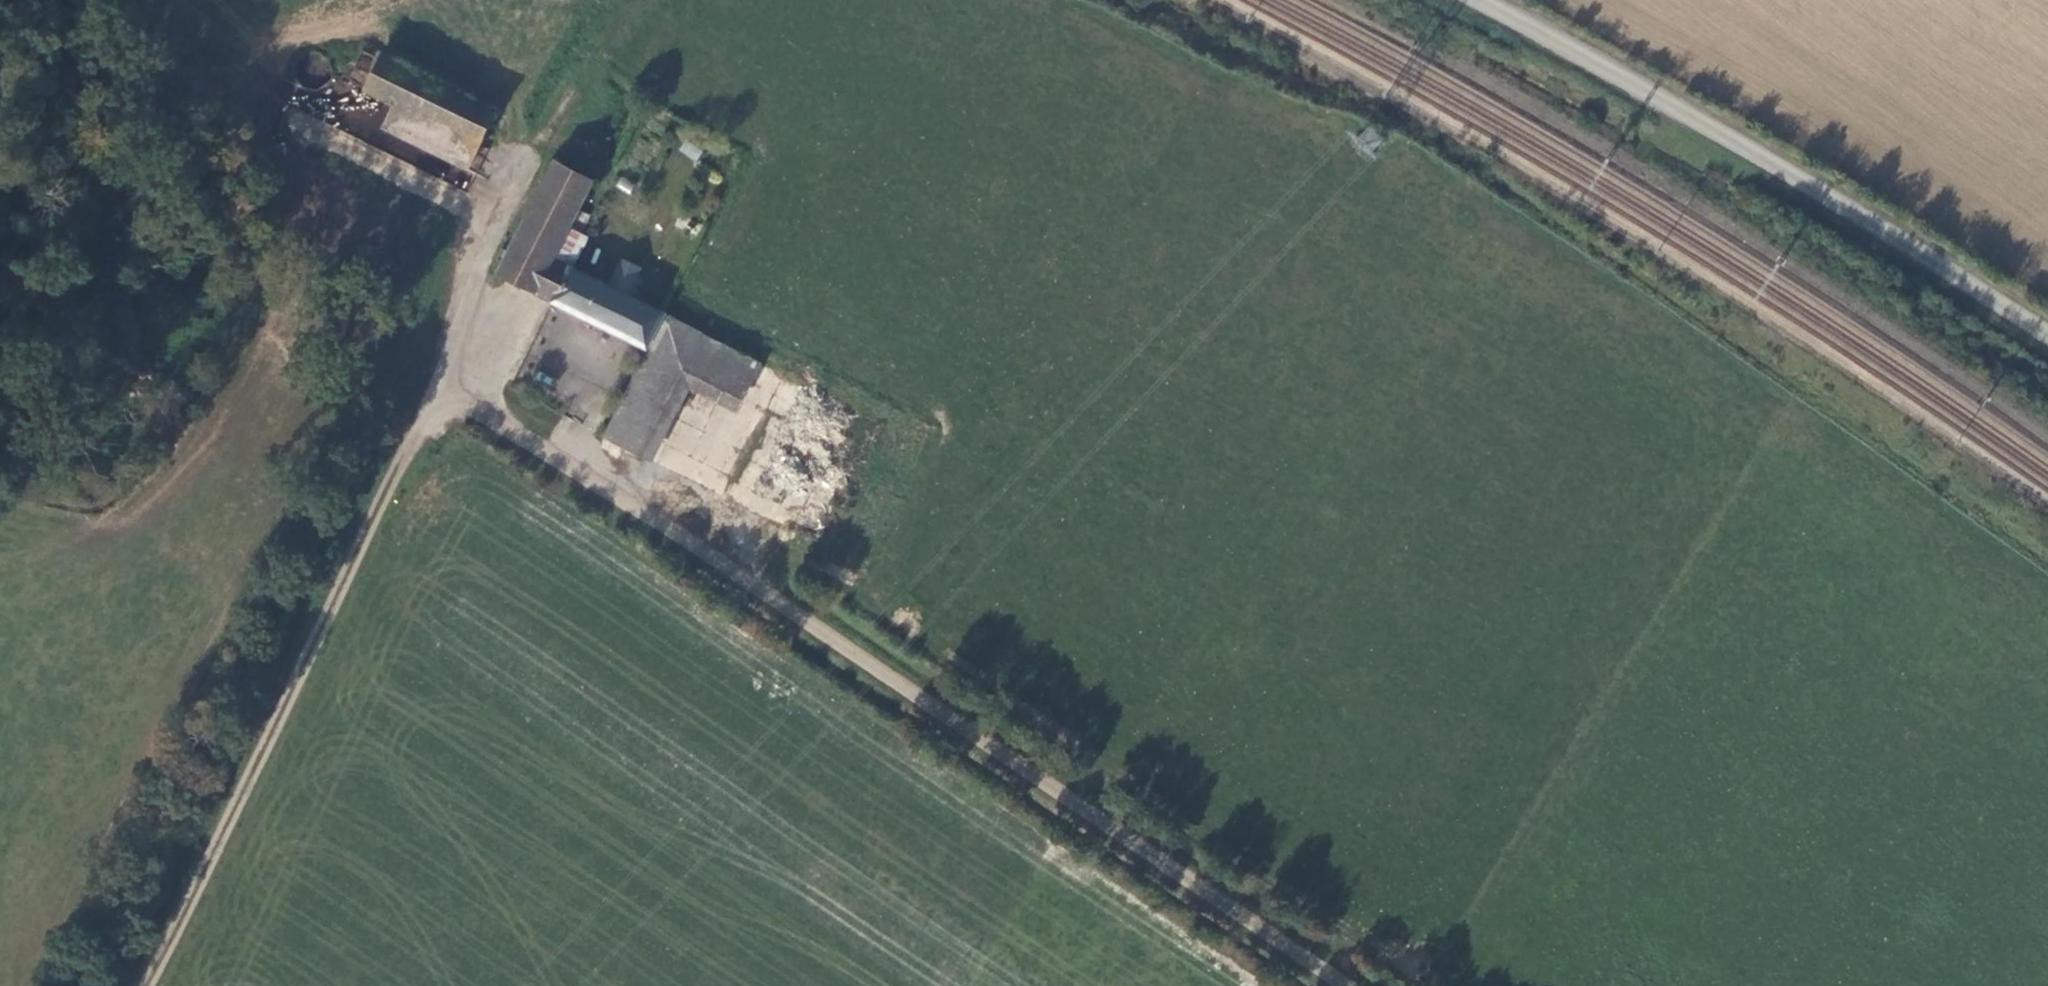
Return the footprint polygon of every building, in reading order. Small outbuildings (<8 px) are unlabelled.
[(366,90),(384,58),(369,50),(353,81),(366,90)] [(483,150),(499,117),(384,58),(366,90),(398,106),(483,150)] [(471,173),(483,150),(398,106),(388,128),(471,173)] [(684,140),(678,151),(696,161),(702,150),(684,140)] [(548,263),(584,186),(550,169),(496,282),(532,299),(548,263)] [(532,299),(551,309),(567,272),(548,263),(532,299)] [(685,374),(708,385),(726,348),(624,300),(636,273),(618,265),(607,289),(567,272),(551,309),(649,355),(607,446),(642,463),(685,374)] [(760,366),(726,348),(708,385),(746,403),(760,366)]
